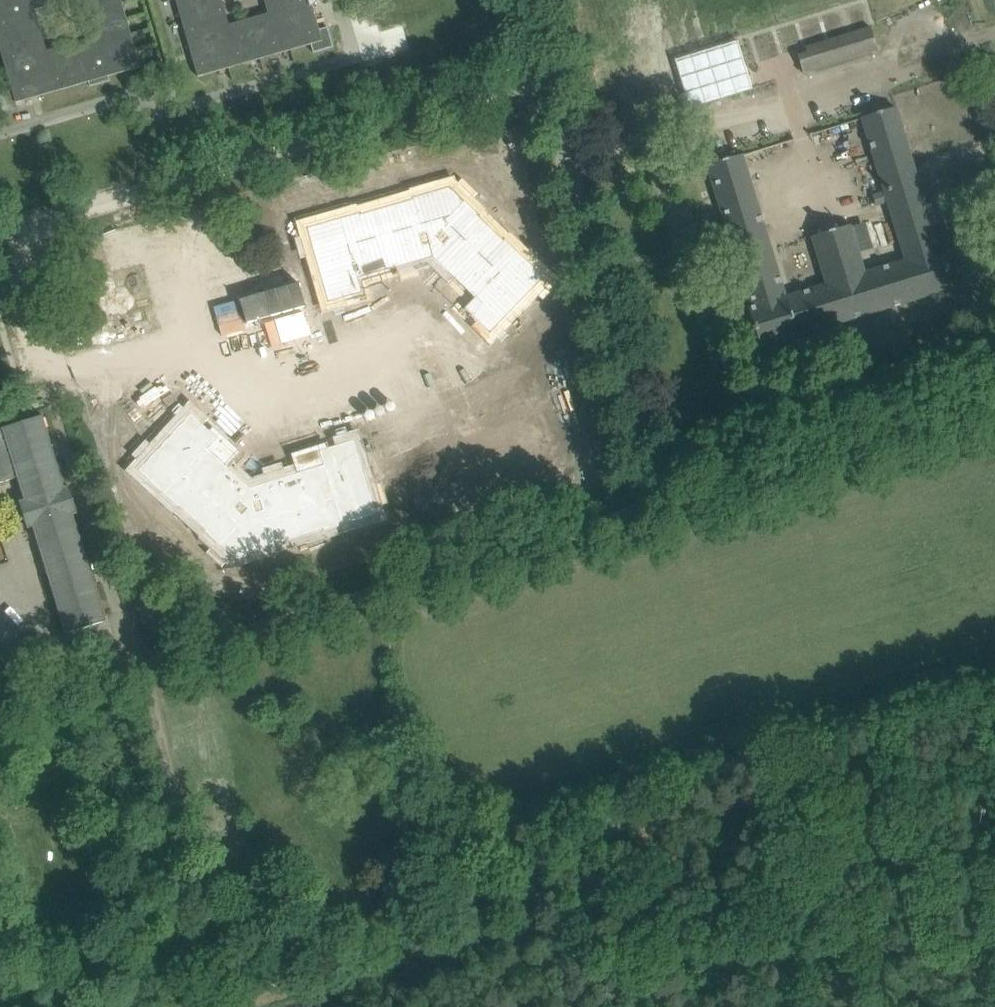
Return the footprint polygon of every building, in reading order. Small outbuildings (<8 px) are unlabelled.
[(12,89),(0,93),(0,102),(3,114),(17,110),(16,103),(41,96),(89,82),(90,86),(110,81),(109,76),(140,67),(121,0),(74,0),(86,40),(47,51),(35,11),(71,0),(0,0),(0,49),(12,89)] [(191,52),(192,57),(198,77),(220,70),(225,69),(247,63),(251,61),(256,60),(259,59),(263,58),(268,57),(277,54),(289,51),(311,44),(314,53),(333,47),(327,29),(319,31),(312,5),(318,0),(264,0),(268,14),(229,25),(222,0),(176,0),(191,52)] [(809,52),(798,55),(804,74),(876,52),(869,28),(807,47),(809,52)] [(738,41),(675,60),(689,108),(752,89),(738,41)] [(862,118),(865,127),(885,192),(872,195),(876,206),(888,202),(906,260),(865,272),(851,225),(812,237),(827,284),(786,297),(742,154),(707,165),(751,308),(749,308),(761,347),(954,288),(942,249),(939,250),(896,108),(862,118)] [(300,228),(288,231),(292,245),(304,242),(300,228)] [(410,254),(312,283),(330,335),(357,323),(351,313),(408,301),(465,336),(453,352),(470,363),(501,310),(410,254)] [(43,414),(0,428),(0,482),(17,476),(24,499),(20,500),(28,527),(33,526),(67,633),(108,620),(74,513),(78,512),(69,485),(66,486),(43,414)] [(229,434),(188,480),(261,544),(375,515),(359,456),(341,461),(346,483),(275,501),(231,461),(243,449),(229,434)] [(363,533),(361,539),(369,543),(371,537),(363,533)]
